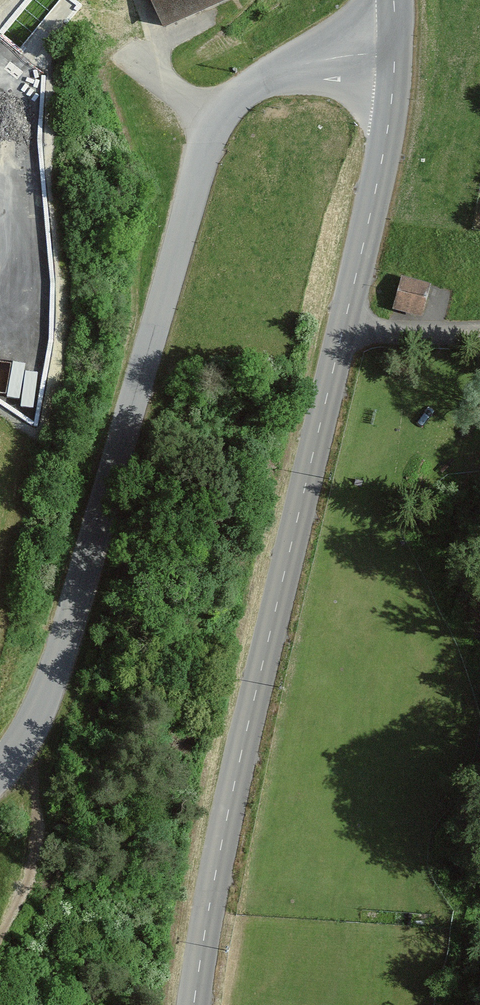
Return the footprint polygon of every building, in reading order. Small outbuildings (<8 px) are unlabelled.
[(164,33),(241,0),(150,0),(164,33)] [(437,284),(399,274),(390,310),(427,320),(437,284)]
